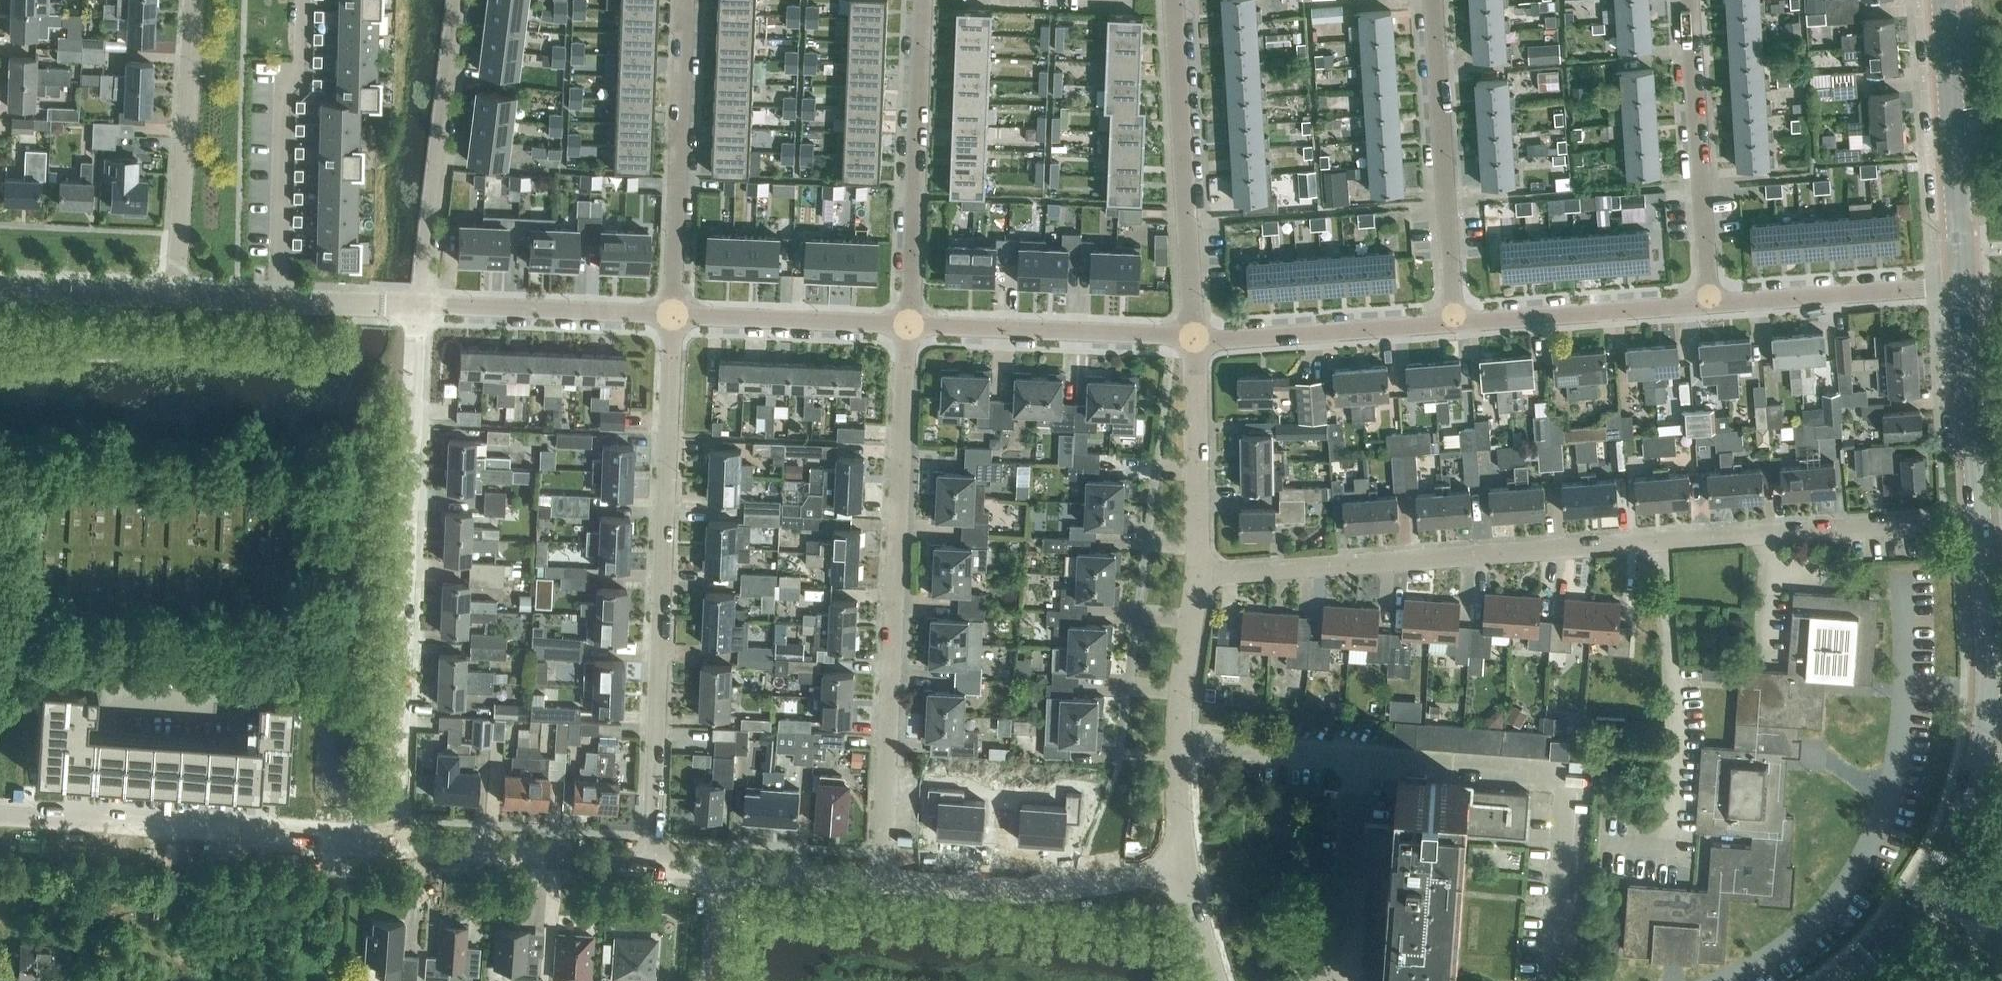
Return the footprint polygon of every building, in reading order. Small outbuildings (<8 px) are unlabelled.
[(49,0),(11,0),(11,11),(62,13),(62,1),(49,0)] [(155,0),(117,0),(117,3),(104,3),(103,15),(154,17),(155,0)] [(380,0),(337,0),(337,10),(379,11),(380,0)] [(522,28),(525,5),(487,0),(485,23),(522,28)] [(567,0),(554,0),(554,10),(566,11),(567,0)] [(657,0),(619,0),(619,8),(657,9),(657,0)] [(720,12),(757,13),(758,0),(720,0),(720,12)] [(850,17),(888,18),(888,0),(851,0),(850,17)] [(1225,21),(1256,19),(1256,20),(1262,20),(1261,8),(1255,9),(1255,0),(1224,0),(1225,21)] [(1648,0),(1612,0),(1612,6),(1618,6),(1619,20),(1613,21),(1613,22),(1649,19),(1648,0)] [(1729,12),(1765,10),(1764,0),(1761,0),(1759,0),(1728,0),(1729,12)] [(1827,10),(1826,0),(1807,0),(1808,11),(1827,10)] [(1827,10),(1860,7),(1859,0),(1826,0),(1827,10)] [(1508,4),(1508,3),(1472,6),(1474,31),(1510,29),(1509,18),(1503,18),(1502,4),(1508,4)] [(800,15),(801,5),(788,4),(788,14),(800,15)] [(1337,18),(1336,4),(1313,5),(1313,19),(1337,18)] [(820,6),(807,5),(807,15),(819,16),(820,6)] [(585,18),(585,8),(573,7),(572,18),(585,18)] [(1860,20),(1860,7),(1827,10),(1827,22),(1860,20)] [(656,32),(657,9),(619,8),(618,30),(656,32)] [(314,9),(314,19),(322,19),(323,9),(314,9)] [(958,9),(957,32),(992,33),(993,10),(958,9)] [(378,33),(378,12),(379,12),(379,11),(337,10),(337,32),(378,33)] [(566,21),(566,11),(554,10),(553,20),(566,21)] [(1361,23),(1362,37),(1393,36),(1391,10),(1355,12),(1356,24),(1361,23)] [(1765,11),(1765,10),(1729,12),(1730,38),(1766,36),(1766,25),(1760,26),(1759,11),(1765,11)] [(1806,11),(1807,23),(1827,22),(1827,10),(1808,11),(1806,11)] [(58,36),(57,48),(81,49),(82,37),(82,14),(62,14),(62,13),(11,11),(10,35),(47,37),(48,24),(71,25),(71,36),(58,36)] [(1566,11),(1567,24),(1575,23),(1575,11),(1566,11)] [(756,36),(757,13),(720,12),(719,34),(756,36)] [(800,25),(800,15),(788,14),(788,25),(800,25)] [(153,42),(154,17),(103,15),(103,26),(127,27),(126,40),(153,42)] [(819,26),(819,16),(807,15),(807,25),(819,26)] [(1143,39),(1144,16),(1109,15),(1108,38),(1143,39)] [(1558,26),(1557,15),(1547,16),(1547,26),(1558,26)] [(887,41),(888,18),(850,17),(849,40),(887,41)] [(1864,19),(1865,33),(1842,35),(1843,46),(1896,42),(1894,17),(1864,19)] [(1263,45),(1262,34),(1257,34),(1256,20),(1256,19),(1225,21),(1227,47),(1257,45),(1258,46),(1263,45)] [(1651,45),(1649,19),(1613,22),(1614,32),(1619,31),(1621,47),(1651,45)] [(519,51),(522,28),(485,23),(482,47),(519,51)] [(1606,23),(1593,24),(1594,32),(1607,32),(1606,23)] [(1050,36),(1051,24),(1043,24),(1042,36),(1050,36)] [(1064,37),(1065,25),(1057,24),(1056,36),(1064,37)] [(1065,25),(1064,37),(1073,37),(1074,25),(1065,25)] [(1798,25),(1785,25),(1786,34),(1798,34),(1798,25)] [(1510,30),(1510,29),(1474,31),(1473,31),(1475,58),(1512,55),(1511,43),(1505,43),(1505,30),(1510,30)] [(655,55),(656,32),(618,30),(617,53),(655,55)] [(313,31),(313,42),(322,42),(322,32),(313,31)] [(377,56),(378,34),(378,33),(337,32),(336,55),(377,56)] [(991,56),(992,33),(957,32),(957,55),(991,56)] [(1292,44),(1292,32),(1267,34),(1268,45),(1292,44)] [(755,59),(756,36),(719,34),(718,57),(755,59)] [(1050,48),(1050,36),(1042,36),(1042,48),(1050,48)] [(1064,49),(1064,37),(1056,36),(1056,48),(1064,49)] [(1393,36),(1362,37),(1357,38),(1358,49),(1363,49),(1364,63),(1358,63),(1358,64),(1395,61),(1393,36)] [(1767,36),(1766,36),(1730,38),(1732,64),(1768,61),(1767,51),(1762,51),(1761,37),(1767,36)] [(105,38),(82,37),(81,49),(105,49),(105,38)] [(1142,62),(1143,39),(1108,38),(1107,61),(1142,62)] [(886,64),(887,41),(849,40),(848,62),(886,64)] [(583,52),(584,42),(571,41),(571,52),(583,52)] [(1561,60),(1559,42),(1528,45),(1530,63),(1561,60)] [(1898,68),(1896,42),(1843,46),(1843,58),(1867,57),(1868,70),(1898,68)] [(1306,43),(1298,44),(1299,55),(1307,55),(1306,43)] [(565,56),(565,45),(552,45),(552,55),(565,56)] [(1258,60),(1258,46),(1257,45),(1227,47),(1229,72),(1259,70),(1259,71),(1265,71),(1264,59),(1258,60)] [(516,74),(519,51),(482,47),(479,70),(516,74)] [(81,60),(81,49),(57,48),(57,59),(81,60)] [(104,61),(105,49),(81,49),(81,60),(104,61)] [(799,60),(799,51),(787,50),(786,60),(799,60)] [(818,51),(806,51),(805,61),(818,61),(818,51)] [(583,63),(583,52),(571,52),(570,62),(583,63)] [(654,78),(655,55),(617,53),(616,76),(654,78)] [(313,54),(313,65),(321,65),(322,54),(313,54)] [(1325,54),(1316,55),(1317,66),(1325,66),(1325,54)] [(377,78),(377,57),(377,56),(336,55),(336,78),(378,79),(378,78),(377,78)] [(564,66),(565,56),(552,55),(551,65),(564,66)] [(990,79),(991,56),(957,55),(956,78),(990,79)] [(70,68),(35,67),(36,57),(9,57),(8,81),(60,83),(70,83),(70,68)] [(754,82),(755,59),(718,57),(717,57),(716,80),(717,80),(754,82)] [(798,71),(799,60),(786,60),(785,70),(798,71)] [(817,72),(818,61),(805,61),(805,71),(817,72)] [(1141,85),(1142,62),(1107,61),(1107,84),(1141,85)] [(1396,87),(1395,61),(1358,64),(1359,75),(1365,74),(1366,88),(1360,89),(1396,87)] [(1768,62),(1768,61),(1732,64),(1734,89),(1764,87),(1764,88),(1770,87),(1769,76),(1763,77),(1763,62),(1768,62)] [(126,62),(125,74),(82,72),(81,84),(89,84),(100,84),(100,85),(151,87),(152,63),(126,62)] [(885,87),(886,64),(848,62),(847,85),(885,87)] [(1040,81),(1041,69),(1033,69),(1033,81),(1040,81)] [(1049,82),(1049,70),(1041,69),(1040,81),(1049,82)] [(1519,77),(1532,76),(1531,69),(1519,70),(1519,77)] [(1558,69),(1538,71),(1539,89),(1559,88),(1558,69)] [(1618,97),(1654,94),(1653,69),(1616,71),(1617,82),(1623,82),(1624,96),(1618,97)] [(1063,82),(1063,70),(1055,70),(1054,82),(1063,82)] [(1260,85),(1259,71),(1259,70),(1229,72),(1230,98),(1261,96),(1261,97),(1266,96),(1266,85),(1260,85)] [(1306,82),(1305,70),(1297,70),(1298,83),(1306,82)] [(1857,83),(1856,70),(1831,72),(1831,84),(1857,83)] [(653,100),(654,78),(616,76),(615,99),(653,100)] [(1791,76),(1778,77),(1779,86),(1791,86),(1791,76)] [(312,77),(312,88),(321,88),(321,77),(312,77)] [(377,103),(378,79),(336,78),(335,99),(335,101),(360,101),(360,102),(377,103)] [(990,102),(990,79),(956,78),(955,101),(990,102)] [(1477,81),(1479,107),(1515,104),(1514,94),(1508,94),(1507,79),(1477,81)] [(753,104),(754,82),(717,80),(716,103),(753,104)] [(59,95),(60,83),(8,81),(7,106),(34,107),(35,94),(59,95)] [(1048,94),(1049,82),(1040,81),(1040,93),(1048,94)] [(1062,94),(1063,82),(1054,82),(1054,94),(1062,94)] [(1858,95),(1857,83),(1831,84),(1832,86),(1832,94),(1832,97),(1858,95)] [(89,84),(81,84),(80,84),(80,96),(88,96),(89,84)] [(1140,107),(1141,85),(1107,84),(1106,108),(1112,108),(1112,107),(1140,108),(1140,107)] [(150,112),(151,87),(100,85),(99,97),(124,98),(123,111),(150,112)] [(884,110),(885,87),(847,85),(847,108),(884,110)] [(1590,85),(1573,86),(1574,97),(1590,97),(1590,85)] [(582,97),(582,87),(569,86),(569,97),(582,97)] [(1817,95),(1832,94),(1832,86),(1816,87),(1817,95)] [(1398,112),(1396,87),(1360,89),(1361,100),(1367,100),(1367,114),(1362,114),(1362,115),(1398,112)] [(1765,102),(1764,88),(1764,87),(1734,89),(1735,115),(1771,113),(1771,102),(1765,102)] [(511,118),(514,95),(476,90),(473,113),(511,118)] [(1869,94),(1871,119),(1901,117),(1900,92),(1869,94)] [(1328,105),(1327,93),(1319,94),(1320,105),(1328,105)] [(1656,120),(1654,94),(1618,97),(1619,108),(1625,108),(1625,122),(1620,122),(1620,123),(1656,120)] [(797,106),(797,96),(785,96),(784,106),(797,106)] [(1262,111),(1261,97),(1261,96),(1230,98),(1232,124),(1268,121),(1267,110),(1262,111)] [(581,107),(582,97),(569,97),(568,107),(581,107)] [(816,97),(804,97),(803,106),(816,107),(816,97)] [(359,124),(360,102),(360,101),(335,101),(335,99),(319,99),(318,123),(359,124)] [(652,123),(653,100),(615,99),(615,122),(652,123)] [(296,100),(295,110),(304,111),(304,100),(296,100)] [(989,125),(990,102),(955,101),(954,124),(989,125)] [(1806,110),(1805,102),(1793,102),(1793,111),(1806,110)] [(752,127),(753,104),(716,103),(715,126),(752,127)] [(1515,105),(1515,104),(1479,107),(1480,133),(1517,130),(1516,119),(1510,120),(1509,106),(1515,105)] [(78,119),(79,107),(47,106),(46,118),(50,118),(62,119),(78,119)] [(796,117),(797,106),(784,106),(784,116),(796,117)] [(815,118),(816,107),(803,106),(803,117),(815,118)] [(1147,107),(1140,107),(1140,108),(1112,107),(1112,108),(1111,130),(1146,131),(1147,107)] [(883,133),(884,110),(847,108),(846,131),(883,133)] [(1400,138),(1398,112),(1362,115),(1363,125),(1368,125),(1369,139),(1364,140),(1400,138)] [(1564,112),(1556,112),(1556,124),(1565,124),(1564,112)] [(508,142),(511,118),(473,113),(470,137),(507,141),(508,142)] [(1771,113),(1735,115),(1736,140),(1768,138),(1773,138),(1772,127),(1767,127),(1766,113),(1771,113)] [(562,125),(562,114),(549,114),(549,124),(562,125)] [(1047,127),(1047,115),(1039,115),(1039,127),(1047,127)] [(1061,128),(1061,116),(1053,115),(1053,127),(1061,128)] [(11,117),(11,131),(32,132),(32,128),(50,128),(50,119),(33,118),(11,117)] [(1903,143),(1901,117),(1871,119),(1848,120),(1849,132),(1872,131),(1873,145),(1903,143)] [(61,130),(62,119),(50,118),(50,119),(50,128),(50,129),(61,130)] [(1333,127),(1333,118),(1321,119),(1321,127),(1333,127)] [(1802,118),(1793,119),(1793,131),(1803,131),(1802,118)] [(1312,120),(1303,121),(1303,132),(1312,132),(1312,120)] [(1658,146),(1656,120),(1620,123),(1621,133),(1626,133),(1627,147),(1627,148),(1658,146)] [(133,123),(115,122),(92,121),(92,134),(115,135),(132,135),(133,123)] [(1268,122),(1268,121),(1232,124),(1233,149),(1269,147),(1269,136),(1263,136),(1262,122),(1268,122)] [(651,146),(652,123),(615,122),(614,144),(651,146)] [(295,123),(295,133),(304,133),(304,123),(295,123)] [(359,146),(359,124),(318,123),(318,146),(360,147),(360,146),(359,146)] [(561,135),(562,125),(549,124),(548,134),(561,135)] [(988,148),(989,125),(954,124),(953,147),(988,148)] [(1615,124),(1601,125),(1602,137),(1615,136),(1615,124)] [(751,150),(752,127),(715,126),(714,148),(751,150)] [(1046,139),(1047,127),(1039,127),(1038,139),(1046,139)] [(1060,140),(1061,128),(1053,127),(1052,139),(1060,140)] [(1583,127),(1574,127),(1575,140),(1584,139),(1583,127)] [(1145,154),(1146,131),(1111,130),(1110,153),(1145,154)] [(1517,131),(1517,130),(1480,133),(1482,158),(1518,156),(1517,145),(1512,145),(1511,131),(1517,131)] [(882,155),(883,133),(846,131),(845,154),(882,155)] [(580,144),(580,133),(567,133),(567,143),(580,144)] [(1824,133),(1824,145),(1834,145),(1834,133),(1824,133)] [(114,147),(115,135),(92,134),(91,147),(114,147)] [(504,165),(507,141),(470,137),(467,160),(504,165)] [(1401,164),(1400,138),(1364,140),(1364,151),(1370,151),(1371,165),(1365,165),(1365,166),(1401,164)] [(1768,153),(1768,138),(1736,140),(1739,166),(1775,164),(1774,153),(1768,153)] [(1567,140),(1559,140),(1559,152),(1568,152),(1567,140)] [(795,152),(795,142),(783,141),(783,151),(795,152)] [(814,143),(802,142),(801,152),(814,152),(814,143)] [(579,154),(580,144),(567,143),(567,154),(579,154)] [(650,170),(651,146),(614,144),(613,169),(650,170)] [(295,145),(294,156),(303,156),(303,145),(295,145)] [(1313,145),(1305,146),(1305,158),(1314,157),(1313,145)] [(1862,159),(1861,145),(1836,147),(1837,160),(1862,159)] [(360,169),(360,147),(318,146),(317,168),(360,169)] [(1659,172),(1658,146),(1627,148),(1627,147),(1622,147),(1622,159),(1628,158),(1629,174),(1659,172)] [(560,158),(561,148),(548,147),(548,157),(560,158)] [(987,171),(988,148),(953,147),(952,170),(987,171)] [(1269,147),(1233,149),(1235,175),(1271,173),(1270,161),(1265,162),(1264,147),(1269,147)] [(750,174),(751,150),(714,148),(713,172),(750,174)] [(46,150),(25,149),(24,178),(4,177),(4,201),(38,203),(38,179),(45,179),(46,150)] [(1617,162),(1616,149),(1607,150),(1608,162),(1617,162)] [(795,163),(795,152),(783,151),(782,162),(795,163)] [(814,163),(814,152),(801,152),(801,163),(814,163)] [(1584,152),(1574,152),(1575,165),(1585,164),(1584,152)] [(1144,177),(1145,154),(1110,153),(1109,176),(1144,177)] [(881,179),(882,155),(845,154),(844,178),(881,179)] [(1566,154),(1554,155),(1555,163),(1566,163),(1566,154)] [(1330,155),(1321,155),(1322,167),(1330,167),(1330,155)] [(1520,182),(1519,170),(1514,171),(1513,156),(1518,156),(1482,158),(1484,184),(1520,182)] [(146,178),(136,178),(137,159),(110,158),(110,163),(105,163),(104,178),(112,179),(111,206),(124,207),(123,211),(119,211),(119,213),(145,214),(146,192),(145,192),(146,178)] [(1045,173),(1045,161),(1037,160),(1037,172),(1045,173)] [(60,179),(59,204),(91,205),(92,181),(91,181),(92,162),(81,161),(80,180),(60,179)] [(1059,173),(1060,161),(1051,161),(1051,173),(1059,173)] [(1877,163),(1869,164),(1870,176),(1878,175),(1877,163)] [(1403,189),(1401,164),(1365,166),(1366,176),(1372,176),(1373,191),(1403,189)] [(1870,176),(1869,164),(1861,164),(1862,176),(1870,176)] [(294,168),(294,179),(302,179),(303,168),(294,168)] [(358,192),(358,171),(360,171),(360,169),(317,168),(317,191),(358,192)] [(986,195),(987,171),(952,170),(951,193),(986,195)] [(1326,172),(1328,204),(1350,202),(1348,170),(1326,172)] [(1317,171),(1299,173),(1301,196),(1317,195),(1317,171)] [(1045,185),(1045,173),(1037,172),(1036,184),(1045,185)] [(475,173),(474,186),(485,187),(485,174),(475,173)] [(591,186),(591,174),(581,173),(580,186),(591,186)] [(1059,185),(1059,173),(1051,173),(1051,185),(1059,185)] [(1277,197),(1273,197),(1271,173),(1235,175),(1236,201),(1243,200),(1244,212),(1278,210),(1277,197)] [(601,187),(602,174),(591,174),(591,186),(601,187)] [(520,188),(520,175),(510,175),(509,188),(520,188)] [(531,176),(520,175),(520,188),(530,189),(531,176)] [(627,175),(626,188),(637,188),(637,176),(627,175)] [(1143,201),(1144,177),(1109,176),(1108,199),(1143,201)] [(735,192),(736,180),(726,179),(725,192),(735,192)] [(1829,179),(1822,180),(1823,192),(1830,191),(1829,179)] [(759,193),(759,181),(749,180),(748,193),(759,193)] [(1823,192),(1822,180),(1814,180),(1815,192),(1823,192)] [(769,194),(769,181),(759,181),(759,193),(769,194)] [(834,196),(834,184),(824,183),(824,196),(834,196)] [(1775,195),(1774,183),(1766,184),(1767,196),(1775,195)] [(1782,183),(1774,183),(1775,195),(1783,195),(1782,183)] [(844,184),(834,184),(834,196),(844,197),(844,184)] [(867,198),(868,185),(857,185),(857,197),(867,198)] [(293,191),(293,201),(302,202),(302,191),(293,191)] [(357,215),(358,192),(317,191),(316,214),(357,215)] [(1621,194),(1622,206),(1646,204),(1645,192),(1621,194)] [(1620,194),(1612,195),(1612,207),(1621,207),(1620,194)] [(1580,197),(1572,198),(1573,210),(1581,209),(1580,197)] [(1573,210),(1572,198),(1564,198),(1565,210),(1573,210)] [(975,208),(975,199),(963,199),(963,207),(975,208)] [(987,208),(987,200),(975,199),(975,208),(987,208)] [(1525,213),(1524,201),(1516,202),(1517,214),(1525,213)] [(1532,201),(1524,201),(1525,213),(1533,213),(1532,201)] [(1061,212),(1061,203),(1049,203),(1049,211),(1061,212)] [(1119,214),(1119,206),(1107,205),(1107,213),(1119,214)] [(1131,214),(1131,206),(1119,206),(1119,214),(1131,214)] [(1374,212),(1366,213),(1367,225),(1375,225),(1374,212)] [(1367,225),(1366,213),(1358,214),(1359,226),(1367,225)] [(1898,213),(1873,215),(1876,248),(1900,246),(1898,213)] [(293,214),(293,224),(301,225),(302,214),(293,214)] [(357,237),(357,215),(316,214),(316,237),(358,238),(358,237),(357,237)] [(518,240),(519,215),(483,214),(483,224),(481,262),(505,263),(506,240),(518,240)] [(554,217),(519,215),(518,240),(529,241),(528,264),(552,265),(554,227),(554,217)] [(1876,248),(1873,215),(1849,217),(1852,250),(1876,248)] [(554,227),(552,265),(576,266),(577,242),(588,242),(589,229),(589,216),(578,216),(578,228),(554,227)] [(599,267),(623,268),(624,230),(600,229),(601,217),(589,216),(589,229),(588,242),(600,242),(599,267)] [(1327,216),(1318,217),(1319,229),(1327,228),(1327,216)] [(1319,229),(1318,217),(1310,217),(1311,229),(1319,229)] [(1852,250),(1849,217),(1825,219),(1827,252),(1852,250)] [(1827,252),(1825,219),(1801,221),(1803,254),(1827,252)] [(1272,232),(1271,220),(1263,221),(1264,233),(1272,232)] [(1279,220),(1271,220),(1272,232),(1280,232),(1279,220)] [(1803,254),(1801,221),(1776,222),(1779,256),(1803,254)] [(1779,256),(1776,222),(1752,224),(1755,257),(1779,256)] [(481,262),(483,224),(459,223),(457,261),(481,262)] [(647,269),(648,231),(624,230),(623,268),(647,269)] [(1648,230),(1624,232),(1626,267),(1650,265),(1648,230)] [(1063,246),(1046,246),(1045,246),(1044,284),(1068,285),(1068,264),(1081,265),(1082,233),(1064,232),(1063,246)] [(1155,232),(1155,244),(1169,244),(1169,232),(1155,232)] [(1626,267),(1624,232),(1599,233),(1602,269),(1626,267)] [(1602,269),(1599,233),(1575,235),(1578,271),(1602,269)] [(732,272),(734,234),(710,234),(709,272),(732,272)] [(756,273),(757,235),(734,234),(732,272),(756,273)] [(973,243),(974,243),(974,235),(950,234),(948,280),(972,281),(973,243)] [(779,274),(781,236),(757,235),(756,273),(779,274)] [(1578,271),(1575,235),(1551,237),(1553,272),(1578,271)] [(292,236),(292,247),(301,247),(301,237),(292,236)] [(792,237),(783,236),(782,257),(791,257),(792,237)] [(357,262),(358,238),(316,237),(315,261),(339,261),(339,262),(357,262)] [(831,276),(832,238),(808,237),(807,275),(831,276)] [(1045,246),(1046,246),(1047,238),(1010,237),(1009,262),(1021,262),(1020,283),(1044,284),(1045,246)] [(1553,272),(1551,237),(1527,239),(1529,274),(1553,272)] [(853,277),(855,240),(832,239),(831,276),(831,277),(853,277)] [(878,278),(879,240),(856,239),(854,277),(878,278)] [(1529,274),(1527,239),(1502,241),(1505,276),(1529,274)] [(997,244),(974,243),(973,243),(972,281),(996,282),(997,244)] [(1116,243),(1116,248),(1117,248),(1116,287),(1140,288),(1141,244),(1116,243)] [(1117,248),(1116,248),(1093,247),(1092,286),(1116,287),(1117,248)] [(1394,251),(1370,253),(1372,286),(1397,284),(1394,251)] [(1372,286),(1370,253),(1346,255),(1348,288),(1372,286)] [(1348,288),(1346,255),(1321,256),(1324,290),(1348,288)] [(1324,290),(1321,256),(1297,258),(1300,292),(1324,290)] [(1300,292),(1297,258),(1273,260),(1276,293),(1300,292)] [(1276,293),(1273,260),(1249,262),(1251,295),(1276,293)] [(1816,378),(1814,361),(1826,360),(1823,331),(1798,333),(1803,390),(1803,392),(1815,391),(1814,378),(1816,378)] [(1803,390),(1798,333),(1773,335),(1775,364),(1790,363),(1792,391),(1803,390)] [(1752,366),(1750,336),(1725,338),(1729,395),(1740,395),(1738,367),(1752,366)] [(1865,356),(1866,367),(1878,367),(1888,366),(1923,363),(1922,353),(1917,353),(1916,337),(1886,339),(1887,355),(1865,356)] [(1729,395),(1725,338),(1700,340),(1702,370),(1717,368),(1719,396),(1729,395)] [(1679,371),(1677,342),(1652,344),(1656,401),(1667,401),(1666,384),(1668,383),(1667,372),(1679,371)] [(1839,369),(1851,368),(1849,343),(1837,344),(1839,369)] [(1656,401),(1652,344),(1627,346),(1629,375),(1643,374),(1644,385),(1645,385),(1647,402),(1656,401)] [(483,375),(484,349),(459,348),(458,373),(458,378),(458,387),(470,387),(470,379),(468,379),(469,374),(483,375)] [(1607,377),(1605,348),(1554,352),(1556,381),(1568,380),(1569,398),(1597,395),(1595,378),(1607,377)] [(506,380),(507,350),(484,349),(483,375),(496,375),(496,380),(506,380)] [(529,377),(531,351),(507,350),(506,380),(515,381),(515,376),(529,377)] [(552,407),(554,352),(531,351),(529,377),(543,377),(543,382),(544,382),(543,406),(552,407)] [(576,379),(577,353),(554,352),(552,407),(561,407),(562,383),(562,378),(576,379)] [(600,384),(601,354),(577,353),(576,379),(590,379),(590,384),(600,384)] [(1534,382),(1532,353),(1507,355),(1511,409),(1515,408),(1521,408),(1524,408),(1522,383),(1534,382)] [(625,355),(601,354),(600,384),(609,385),(609,380),(624,381),(625,355)] [(1511,409),(1507,355),(1481,357),(1483,386),(1498,385),(1500,409),(1511,409)] [(744,386),(745,360),(721,359),(720,384),(719,384),(719,389),(730,390),(730,385),(744,386)] [(1460,359),(1434,361),(1436,397),(1438,418),(1450,418),(1448,391),(1463,390),(1460,359)] [(767,391),(768,361),(745,360),(744,386),(758,386),(758,391),(767,391)] [(776,404),(777,392),(777,387),(791,388),(792,362),(768,361),(767,391),(767,403),(766,416),(765,424),(774,425),(775,404),(776,404)] [(1436,397),(1434,361),(1407,363),(1410,394),(1424,393),(1424,398),(1436,397)] [(814,405),(815,393),(814,393),(816,363),(792,362),(791,388),(805,388),(805,393),(804,418),(813,418),(814,405)] [(838,390),(839,364),(816,363),(814,393),(815,393),(824,394),(824,389),(838,390)] [(1888,366),(1878,367),(1879,379),(1889,378),(1890,392),(1919,390),(1918,374),(1924,374),(1923,363),(1888,366)] [(862,390),(863,365),(839,364),(838,390),(852,390),(851,407),(867,407),(867,395),(863,394),(863,390),(862,390)] [(1387,364),(1361,366),(1365,418),(1376,417),(1375,397),(1390,396),(1387,364)] [(1365,418),(1361,366),(1334,368),(1337,400),(1351,399),(1353,427),(1365,426),(1365,418)] [(965,409),(967,373),(959,372),(959,368),(942,367),(941,376),(943,376),(942,408),(939,408),(939,421),(965,422),(965,409)] [(992,379),(993,369),(976,368),(976,373),(967,373),(965,409),(979,410),(978,425),(1001,426),(1002,400),(989,399),(990,378),(992,379)] [(1853,391),(1851,368),(1839,369),(1840,392),(1853,391)] [(1038,413),(1040,376),(1032,375),(1032,371),(1015,370),(1014,380),(1016,380),(1015,400),(1002,400),(1001,426),(1015,427),(1015,412),(1038,413)] [(1065,382),(1066,372),(1049,371),(1048,376),(1040,376),(1038,413),(1051,413),(1051,429),(1074,430),(1075,403),(1062,403),(1063,382),(1065,382)] [(1111,416),(1113,379),(1104,378),(1105,374),(1088,373),(1087,383),(1089,383),(1088,404),(1075,403),(1074,430),(1098,431),(1098,415),(1111,416)] [(1136,385),(1138,385),(1138,375),(1121,375),(1121,379),(1113,379),(1111,416),(1112,416),(1111,431),(1134,432),(1136,385)] [(1273,375),(1239,375),(1239,401),(1274,401),(1274,387),(1289,387),(1289,377),(1273,377),(1273,375)] [(1328,421),(1325,380),(1313,381),(1316,422),(1328,421)] [(1840,392),(1841,404),(1862,403),(1862,404),(1867,403),(1866,390),(1853,391),(1840,392)] [(505,405),(505,392),(497,391),(496,404),(505,405)] [(514,405),(514,392),(505,392),(505,405),(514,405)] [(1842,421),(1841,404),(1840,392),(1823,393),(1825,421),(1829,421),(1829,422),(1842,421)] [(599,408),(599,395),(591,395),(590,408),(599,408)] [(608,409),(608,396),(599,395),(599,408),(608,409)] [(1783,425),(1782,402),(1767,403),(1769,426),(1770,426),(1783,425)] [(1883,402),(1867,403),(1862,404),(1863,417),(1871,417),(1871,423),(1884,422),(1885,435),(1922,432),(1921,410),(1884,413),(1883,402)] [(766,416),(767,403),(758,403),(758,416),(766,416)] [(1769,426),(1767,403),(1755,404),(1757,427),(1770,426),(1769,426)] [(823,405),(814,405),(813,418),(822,418),(823,405)] [(551,425),(560,426),(561,407),(552,407),(551,425)] [(1716,430),(1714,408),(1693,410),(1695,431),(1716,430)] [(1622,437),(1620,409),(1606,410),(1607,424),(1563,427),(1562,413),(1548,414),(1550,442),(1562,441),(1622,437)] [(1634,436),(1632,414),(1621,415),(1621,409),(1620,409),(1622,437),(1634,436)] [(479,423),(480,410),(456,410),(456,423),(479,423)] [(1695,431),(1693,410),(1682,411),(1683,432),(1695,431)] [(625,412),(599,411),(598,429),(624,430),(625,412)] [(1550,442),(1548,414),(1534,415),(1536,443),(1538,443),(1550,442)] [(758,416),(757,429),(765,430),(765,424),(766,416),(758,416)] [(1491,446),(1489,419),(1475,420),(1476,427),(1475,427),(1477,448),(1477,447),(1491,446)] [(722,433),(722,421),(713,421),(713,433),(722,433)] [(1329,436),(1328,421),(1316,422),(1276,423),(1277,438),(1329,436)] [(1808,463),(1806,443),(1805,423),(1795,424),(1797,456),(1800,456),(1800,464),(1781,465),(1784,496),(1810,494),(1808,463)] [(1815,423),(1805,423),(1806,443),(1817,443),(1815,423)] [(765,430),(765,435),(774,435),(774,425),(765,424),(765,430)] [(865,440),(866,427),(838,426),(838,439),(865,440)] [(1477,448),(1475,427),(1460,428),(1461,449),(1463,449),(1477,448)] [(1742,428),(1732,429),(1733,449),(1743,448),(1742,428)] [(509,430),(487,429),(486,442),(509,443),(509,430)] [(1737,500),(1734,461),(1733,449),(1732,429),(1715,430),(1716,450),(1720,450),(1721,470),(1708,471),(1711,502),(1737,500)] [(1522,444),(1521,430),(1513,430),(1514,444),(1522,444)] [(1431,451),(1430,431),(1403,433),(1404,453),(1416,452),(1431,451)] [(558,432),(557,444),(590,445),(591,433),(558,432)] [(1242,437),(1240,437),(1240,461),(1285,460),(1285,449),(1272,449),(1272,432),(1242,433),(1242,437)] [(1059,433),(1058,463),(1070,464),(1074,464),(1074,451),(1075,433),(1059,433)] [(1404,453),(1403,433),(1387,434),(1388,454),(1392,454),(1404,453)] [(1675,433),(1659,434),(1661,454),(1677,453),(1675,433)] [(1661,454),(1659,434),(1643,436),(1644,456),(1661,454)] [(1347,457),(1345,437),(1329,438),(1331,459),(1343,458),(1347,457)] [(1845,447),(1855,446),(1855,437),(1844,438),(1845,447)] [(999,438),(990,438),(990,447),(991,447),(993,447),(999,447),(999,438)] [(1623,438),(1610,440),(1611,448),(1624,447),(1623,438)] [(1597,439),(1586,440),(1588,460),(1598,459),(1597,439)] [(484,456),(475,456),(474,456),(474,441),(448,440),(447,464),(508,467),(509,457),(484,456)] [(1588,460),(1586,440),(1576,440),(1578,460),(1588,460)] [(1564,468),(1562,441),(1550,442),(1552,468),(1564,468)] [(784,454),(785,443),(754,442),(753,454),(774,455),(774,463),(784,464),(785,454),(784,454)] [(1552,468),(1550,442),(1538,443),(1540,469),(1552,468)] [(807,455),(807,444),(785,443),(784,454),(785,454),(807,455)] [(1868,445),(1857,446),(1858,472),(1870,471),(1903,469),(1904,487),(1926,486),(1924,455),(1903,456),(1903,451),(1895,452),(1895,443),(1868,445)] [(631,471),(632,445),(603,444),(602,459),(592,459),(591,470),(631,471)] [(1514,445),(1515,465),(1516,477),(1519,516),(1545,514),(1543,483),(1529,484),(1527,463),(1525,463),(1524,444),(1514,445)] [(1515,465),(1514,445),(1497,446),(1499,466),(1515,465)] [(992,461),(993,447),(966,446),(965,459),(992,461)] [(742,449),(712,448),(711,474),(753,476),(754,464),(741,463),(742,449)] [(1480,482),(1477,448),(1463,449),(1465,480),(1469,483),(1480,482)] [(1461,449),(1444,450),(1444,457),(1463,455),(1463,449),(1461,449)] [(1100,465),(1101,452),(1074,451),(1074,464),(1100,465)] [(1416,452),(1404,453),(1407,489),(1419,488),(1416,452)] [(1407,489),(1404,453),(1392,454),(1395,490),(1407,489)] [(863,482),(865,457),(838,456),(837,469),(825,468),(825,467),(811,467),(811,479),(825,480),(837,480),(837,481),(863,482)] [(1003,461),(992,461),(965,459),(965,472),(944,471),(944,469),(935,469),(934,486),(939,486),(938,495),(986,497),(986,484),(991,484),(991,478),(1002,479),(1003,461)] [(1290,460),(1285,460),(1240,461),(1241,485),(1243,485),(1243,489),(1273,488),(1273,487),(1280,487),(1280,498),(1305,498),(1329,497),(1328,486),(1283,486),(1283,472),(1290,472),(1290,460)] [(1742,460),(1734,461),(1737,500),(1764,498),(1761,467),(1743,468),(1742,460)] [(1025,478),(1036,478),(1036,461),(1025,461),(1025,478)] [(1837,492),(1834,461),(1808,463),(1810,494),(1837,492)] [(473,475),(475,475),(483,475),(483,476),(508,477),(508,467),(447,464),(446,488),(472,490),(473,475)] [(1130,478),(1120,477),(1120,479),(1099,478),(1100,465),(1074,464),(1070,464),(1069,477),(1088,478),(1087,501),(1124,503),(1124,494),(1128,495),(1130,478)] [(797,478),(798,465),(786,465),(785,478),(797,478)] [(1664,505),(1662,466),(1654,467),(1654,475),(1635,476),(1638,507),(1664,505)] [(1669,466),(1662,466),(1664,505),(1691,503),(1689,472),(1670,474),(1669,466)] [(630,497),(631,471),(591,470),(591,481),(601,481),(601,496),(630,497)] [(1596,471),(1589,472),(1591,510),(1618,508),(1616,478),(1597,479),(1596,471)] [(1591,510),(1589,472),(1581,472),(1581,480),(1563,481),(1565,512),(1591,510)] [(740,501),(740,488),(753,488),(753,476),(711,474),(710,500),(740,501)] [(1373,527),(1369,480),(1369,475),(1354,477),(1356,497),(1346,497),(1345,481),(1332,482),(1336,525),(1346,524),(1346,529),(1373,527)] [(1519,516),(1516,477),(1508,478),(1509,485),(1490,487),(1492,518),(1519,516)] [(824,492),(825,480),(811,479),(810,492),(824,492)] [(1378,495),(1377,487),(1377,479),(1369,480),(1373,527),(1399,525),(1397,494),(1378,495)] [(862,506),(863,482),(837,481),(836,505),(862,506)] [(1446,521),(1443,482),(1435,483),(1436,491),(1417,492),(1419,523),(1446,521)] [(1451,482),(1443,482),(1446,521),(1472,519),(1470,488),(1451,490),(1451,482)] [(1030,498),(1030,485),(1018,484),(1018,497),(1030,498)] [(505,502),(505,491),(484,490),(484,501),(505,502)] [(588,495),(547,493),(537,493),(536,504),(550,504),(588,505),(588,495)] [(985,510),(986,497),(938,495),(938,503),(933,503),(932,520),(942,520),(942,518),(963,519),(962,532),(989,533),(990,510),(985,510)] [(1275,534),(1275,521),(1306,520),(1305,498),(1280,498),(1280,510),(1275,510),(1275,508),(1241,508),(1241,534),(1275,534)] [(746,499),(745,512),(781,514),(781,501),(746,499)] [(504,514),(505,502),(484,501),(483,513),(504,514)] [(1127,529),(1129,511),(1123,511),(1124,503),(1087,501),(1086,524),(1071,523),(1070,537),(1091,538),(1096,538),(1097,525),(1118,526),(1117,528),(1127,529)] [(803,515),(803,502),(783,502),(783,514),(803,515)] [(506,503),(506,513),(516,514),(516,504),(506,503)] [(588,516),(588,505),(550,504),(550,515),(588,516)] [(472,512),(445,511),(444,536),(498,538),(498,528),(471,527),(472,512)] [(780,525),(781,514),(745,512),(745,521),(709,520),(708,546),(750,548),(751,524),(780,525)] [(822,527),(822,516),(803,515),(783,514),(782,526),(781,526),(780,538),(788,539),(789,526),(822,527)] [(628,543),(629,517),(600,516),(599,530),(586,530),(585,541),(628,543)] [(860,554),(861,530),(835,528),(834,541),(822,540),(822,539),(808,539),(807,551),(860,554)] [(987,570),(988,547),(989,533),(962,532),(962,545),(941,544),(941,542),(932,542),(931,559),(935,559),(935,567),(972,569),(987,570)] [(1120,567),(1122,550),(1111,550),(1111,552),(1090,551),(1091,538),(1070,537),(1044,535),(1044,549),(1069,550),(1069,556),(1073,560),(1072,573),(1078,573),(1078,574),(1115,575),(1115,567),(1120,567)] [(497,550),(498,538),(444,536),(443,560),(470,561),(470,549),(497,550)] [(547,565),(548,540),(536,540),(535,564),(545,565),(547,565)] [(627,569),(628,543),(585,541),(585,553),(598,554),(598,568),(627,569)] [(737,573),(737,559),(751,560),(751,548),(750,548),(708,546),(707,572),(737,573)] [(859,578),(860,554),(807,551),(806,563),(833,564),(832,577),(859,578)] [(503,574),(504,562),(470,561),(469,573),(503,574)] [(504,564),(503,574),(511,575),(512,564),(504,564)] [(585,578),(585,566),(547,565),(545,565),(544,575),(560,576),(560,577),(585,578)] [(971,592),(972,569),(935,567),(934,576),(930,576),(929,593),(939,593),(939,591),(959,592),(959,605),(985,606),(986,593),(971,592)] [(778,584),(778,574),(742,572),(742,584),(771,585),(771,584),(778,584)] [(503,586),(503,574),(469,573),(469,584),(503,586)] [(801,586),(801,575),(780,574),(780,585),(801,586)] [(1118,601),(1120,584),(1114,584),(1115,575),(1078,574),(1078,587),(1062,586),(1061,609),(1082,611),(1088,611),(1088,598),(1109,599),(1109,601),(1118,601)] [(550,577),(534,577),(533,592),(549,592),(550,577)] [(585,588),(585,578),(560,577),(560,587),(585,588)] [(496,600),(483,599),(468,599),(468,584),(442,583),(441,607),(468,608),(495,610),(496,600)] [(770,595),(771,585),(742,584),(741,594),(770,595)] [(800,597),(801,586),(780,585),(780,597),(800,597)] [(625,615),(626,589),(597,588),(596,602),(580,601),(580,613),(586,613),(586,614),(625,615)] [(736,593),(706,592),(705,618),(745,620),(746,608),(735,608),(736,593)] [(1511,635),(1513,594),(1487,592),(1485,626),(1471,626),(1470,656),(1492,657),(1493,634),(1511,635)] [(1795,592),(1789,672),(1823,674),(1822,680),(1823,680),(1823,676),(1859,678),(1859,670),(1871,671),(1876,606),(1860,605),(1861,596),(1795,592)] [(530,608),(531,594),(519,594),(518,608),(530,608)] [(1550,649),(1552,620),(1539,619),(1540,595),(1513,594),(1511,635),(1529,636),(1529,648),(1550,649)] [(1429,640),(1432,599),(1406,597),(1403,633),(1390,632),(1389,662),(1411,664),(1413,639),(1429,640)] [(1591,639),(1593,599),(1566,597),(1565,621),(1552,620),(1550,649),(1554,650),(1553,661),(1567,662),(1568,650),(1572,651),(1573,638),(1591,639)] [(857,625),(858,601),(831,599),(831,612),(818,611),(818,613),(804,613),(804,623),(857,625)] [(1470,656),(1471,626),(1458,625),(1460,601),(1432,599),(1429,640),(1429,650),(1448,651),(1448,654),(1456,655),(1456,663),(1469,664),(1470,656)] [(1619,625),(1620,601),(1593,599),(1591,639),(1609,640),(1609,653),(1630,654),(1632,625),(1619,625)] [(1350,646),(1352,605),(1325,604),(1323,638),(1310,638),(1308,667),(1330,669),(1332,645),(1350,646)] [(983,643),(984,620),(985,620),(985,606),(959,605),(958,618),(937,617),(938,615),(928,615),(927,632),(932,632),(932,640),(983,643)] [(1389,662),(1390,632),(1378,631),(1379,607),(1352,605),(1350,646),(1368,648),(1367,660),(1389,662)] [(467,619),(475,619),(495,620),(495,610),(468,608),(441,607),(440,632),(466,633),(467,619)] [(1111,640),(1113,623),(1103,622),(1102,624),(1082,624),(1082,611),(1061,609),(1048,609),(1047,622),(1055,623),(1055,633),(1070,633),(1069,646),(1106,648),(1107,640),(1111,640)] [(1269,651),(1272,611),(1245,610),(1242,644),(1229,643),(1227,672),(1249,674),(1251,650),(1269,651)] [(1308,667),(1310,638),(1297,637),(1299,613),(1272,611),(1269,651),(1287,653),(1286,665),(1308,667)] [(624,641),(625,615),(586,614),(586,625),(587,625),(586,640),(624,641)] [(734,645),(734,630),(742,630),(745,627),(745,620),(705,618),(704,644),(734,645)] [(804,658),(805,642),(784,641),(785,622),(776,622),(775,641),(777,641),(776,657),(804,658)] [(856,649),(857,625),(804,623),(803,632),(817,633),(816,647),(856,649)] [(506,646),(506,634),(471,632),(470,644),(506,646)] [(582,649),(582,638),(545,636),(544,646),(544,648),(582,649)] [(982,666),(983,643),(932,640),(931,649),(927,648),(926,665),(935,666),(935,664),(956,665),(956,678),(982,679),(982,666)] [(505,658),(506,646),(470,644),(470,656),(505,658)] [(768,657),(768,646),(739,645),(739,656),(768,657)] [(582,659),(582,649),(544,648),(544,646),(534,646),(533,657),(582,659)] [(1110,674),(1112,657),(1106,656),(1106,648),(1069,646),(1055,646),(1053,682),(1074,683),(1079,684),(1080,670),(1100,671),(1100,673),(1110,674)] [(493,670),(465,669),(466,655),(439,654),(438,679),(492,681),(493,670)] [(767,667),(768,657),(739,656),(738,666),(767,667)] [(821,660),(804,659),(804,658),(776,657),(776,658),(775,674),(788,674),(789,670),(821,672),(821,660)] [(622,687),(623,661),(594,660),(593,679),(584,678),(583,686),(622,687)] [(703,664),(702,690),(741,691),(741,684),(732,684),(733,665),(703,664)] [(1483,673),(1484,665),(1469,664),(1468,672),(1483,673)] [(1819,724),(1823,680),(1822,680),(1823,674),(1789,672),(1741,668),(1738,718),(1797,722),(1819,724)] [(854,698),(855,673),(824,671),(824,685),(810,684),(810,695),(818,696),(854,698)] [(965,715),(966,692),(981,693),(982,679),(956,678),(955,691),(934,690),(934,688),(925,687),(924,704),(929,705),(928,713),(965,715)] [(463,704),(464,691),(492,692),(492,681),(438,679),(437,703),(463,704)] [(1103,713),(1105,695),(1094,695),(1094,697),(1073,696),(1074,683),(1053,682),(1047,682),(1047,695),(1048,695),(1047,718),(1098,721),(1098,712),(1103,713)] [(95,738),(95,731),(92,730),(93,712),(94,703),(95,703),(96,688),(41,685),(35,776),(66,778),(117,782),(278,793),(286,794),(292,702),(259,700),(255,749),(120,740),(96,738),(95,738)] [(621,713),(622,687),(583,686),(583,693),(593,693),(592,712),(621,713)] [(731,717),(731,699),(741,699),(741,691),(702,690),(701,716),(731,717)] [(532,692),(530,719),(541,719),(556,720),(567,721),(579,721),(579,707),(543,705),(544,693),(532,692)] [(852,722),(854,698),(818,696),(818,705),(823,705),(822,721),(852,722)] [(1390,718),(1399,719),(1401,700),(1391,699),(1390,718)] [(1344,701),(1331,701),(1332,712),(1345,711),(1344,701)] [(525,718),(526,703),(494,702),(494,717),(525,718)] [(1438,715),(1438,705),(1430,704),(1430,714),(1438,715)] [(1527,717),(1513,708),(1507,718),(1521,727),(1527,717)] [(1503,727),(1504,711),(1496,710),(1490,716),(1489,726),(1503,727)] [(974,729),(964,728),(965,715),(928,713),(928,721),(923,721),(922,738),(932,739),(932,737),(953,738),(952,751),(979,752),(979,734),(978,731),(974,729)] [(454,799),(457,764),(458,741),(459,728),(461,728),(462,716),(439,715),(438,727),(448,727),(446,751),(437,751),(436,768),(435,767),(433,797),(454,799)] [(491,738),(492,719),(473,717),(471,744),(490,746),(491,738)] [(771,729),(772,719),(742,717),(742,728),(749,728),(771,729)] [(1564,718),(1545,717),(1544,731),(1564,732),(1564,718)] [(1623,731),(1624,717),(1593,717),(1593,731),(1623,731)] [(504,739),(505,719),(492,718),(492,719),(491,738),(504,739)] [(811,731),(812,719),(780,718),(779,730),(811,731)] [(1101,746),(1103,729),(1097,729),(1098,721),(1047,718),(1046,741),(1045,741),(1044,755),(1071,756),(1071,743),(1092,744),(1092,746),(1101,746)] [(1785,753),(1795,754),(1797,722),(1738,718),(1736,748),(1704,746),(1698,827),(1754,831),(1753,845),(1713,843),(1710,890),(1728,892),(1727,894),(1758,896),(1757,901),(1791,904),(1794,865),(1788,864),(1791,829),(1793,829),(1794,816),(1781,815),(1785,753)] [(547,775),(548,757),(539,756),(541,719),(530,719),(529,729),(524,803),(546,805),(548,775),(547,775)] [(565,752),(567,721),(556,720),(554,751),(565,752)] [(597,733),(598,722),(580,721),(580,732),(597,733)] [(1502,752),(1504,728),(1417,721),(1415,745),(1502,752)] [(620,723),(598,722),(597,733),(598,733),(597,751),(596,774),(594,808),(615,810),(617,780),(612,780),(612,763),(613,763),(614,751),(605,751),(605,744),(616,744),(617,735),(619,735),(620,723)] [(736,740),(736,728),(714,727),(713,739),(736,740)] [(524,803),(529,729),(518,728),(516,756),(512,756),(511,773),(504,772),(502,802),(524,803)] [(749,728),(742,728),(736,728),(736,740),(736,753),(748,753),(749,728)] [(1514,753),(1516,729),(1504,728),(1502,752),(1514,753)] [(1526,754),(1528,730),(1516,729),(1514,753),(1526,754)] [(1538,755),(1540,731),(1528,730),(1526,754),(1538,755)] [(814,764),(814,757),(816,732),(796,731),(778,731),(777,743),(777,751),(795,752),(794,763),(814,764)] [(844,745),(845,734),(816,731),(816,732),(814,757),(826,758),(827,744),(844,745)] [(1550,756),(1551,737),(1552,732),(1540,731),(1538,755),(1550,756)] [(1569,758),(1571,739),(1551,737),(1550,756),(1569,758)] [(478,770),(475,770),(473,770),(475,753),(470,752),(470,742),(458,741),(457,764),(454,799),(476,800),(478,770)] [(764,769),(774,770),(777,751),(777,743),(767,742),(764,769)] [(990,757),(1006,757),(1007,747),(991,747),(990,757)] [(596,774),(597,751),(586,750),(585,766),(579,766),(579,777),(574,777),(572,807),(594,808),(596,774)] [(863,764),(864,752),(854,751),(853,764),(863,764)] [(723,818),(725,784),(726,772),(734,773),(735,753),(717,752),(715,783),(699,782),(696,816),(723,818)] [(1036,763),(1036,771),(1048,772),(1048,764),(1036,763)] [(1082,765),(1081,777),(1097,777),(1098,765),(1082,765)] [(773,821),(774,770),(764,769),(763,786),(748,785),(745,819),(773,821)] [(799,788),(784,787),(785,771),(774,770),(773,821),(797,823),(799,788)] [(812,789),(820,789),(821,774),(813,773),(812,789)] [(846,827),(849,794),(849,785),(841,775),(821,774),(820,789),(817,825),(846,827)] [(1363,849),(1385,851),(1386,840),(1395,841),(1386,971),(1389,971),(1388,980),(1380,979),(1380,980),(1450,980),(1450,976),(1453,976),(1462,831),(1524,835),(1527,791),(1467,787),(1467,785),(1400,780),(1397,826),(1387,825),(1388,821),(1365,819),(1363,849)] [(929,796),(927,822),(939,822),(938,834),(961,835),(963,799),(941,797),(929,796)] [(963,799),(961,835),(983,837),(986,800),(963,799)] [(1023,803),(1020,839),(1043,841),(1045,805),(1023,803)] [(1045,805),(1043,841),(1065,843),(1066,831),(1078,832),(1080,807),(1068,806),(1045,805)] [(1674,954),(1679,888),(1630,885),(1625,951),(1674,954)] [(1723,958),(1727,894),(1728,892),(1710,890),(1679,888),(1674,954),(1723,958)] [(418,957),(402,956),(404,922),(373,920),(372,934),(367,934),(365,962),(385,964),(384,980),(416,980),(418,957)] [(478,948),(465,947),(466,927),(440,925),(438,957),(426,956),(424,980),(439,980),(448,980),(449,966),(463,967),(463,974),(477,975),(478,948)] [(536,979),(538,955),(526,954),(528,931),(496,929),(493,966),(510,968),(510,977),(536,979)] [(592,936),(560,933),(557,963),(554,963),(553,978),(574,980),(588,980),(592,936)] [(655,940),(615,937),(612,977),(634,979),(634,980),(654,980),(655,974),(652,974),(655,940)] [(22,943),(23,975),(75,974),(73,941),(22,943)]
